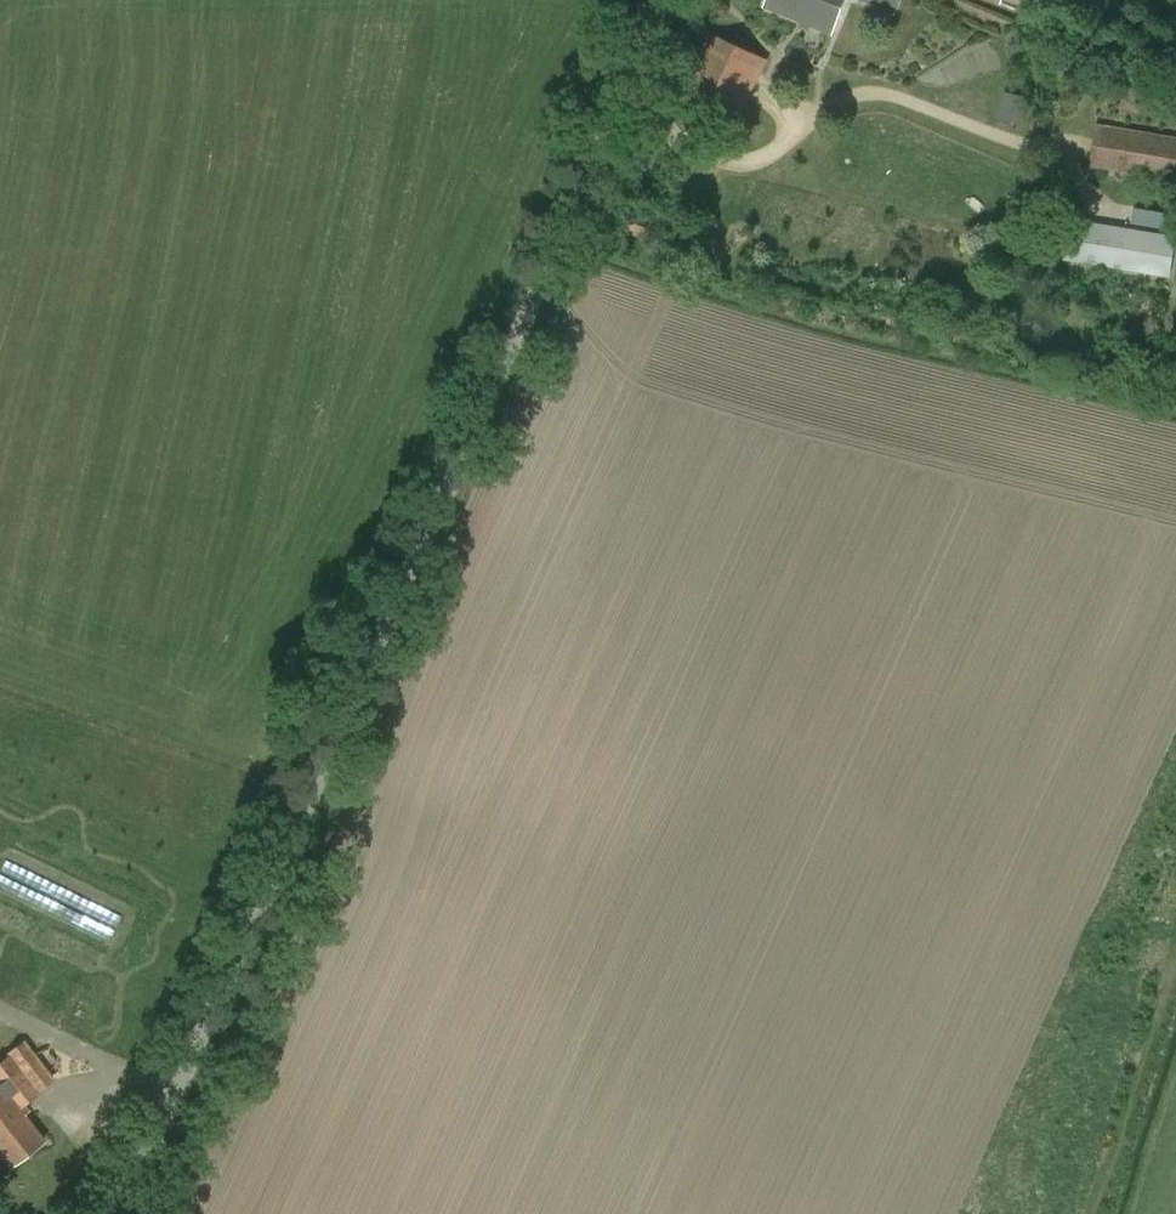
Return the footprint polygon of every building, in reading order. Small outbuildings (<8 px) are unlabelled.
[(764,2),(830,33),(837,18),(821,10),(826,0),(765,0),(764,2)] [(821,10),(837,18),(846,0),(826,0),(821,10)] [(878,8),(880,4),(895,11),(900,0),(861,0),(878,8)] [(687,83),(741,112),(767,63),(713,34),(687,83)] [(998,121),(1024,127),(1030,99),(1004,93),(998,121)] [(1090,167),(1175,181),(1175,137),(1097,124),(1090,167)] [(1064,260),(1170,278),(1175,239),(1175,238),(1071,220),(1064,260)] [(9,1169),(43,1144),(22,1116),(26,1113),(20,1104),(53,1080),(25,1042),(0,1061),(0,1157),(9,1169)]
